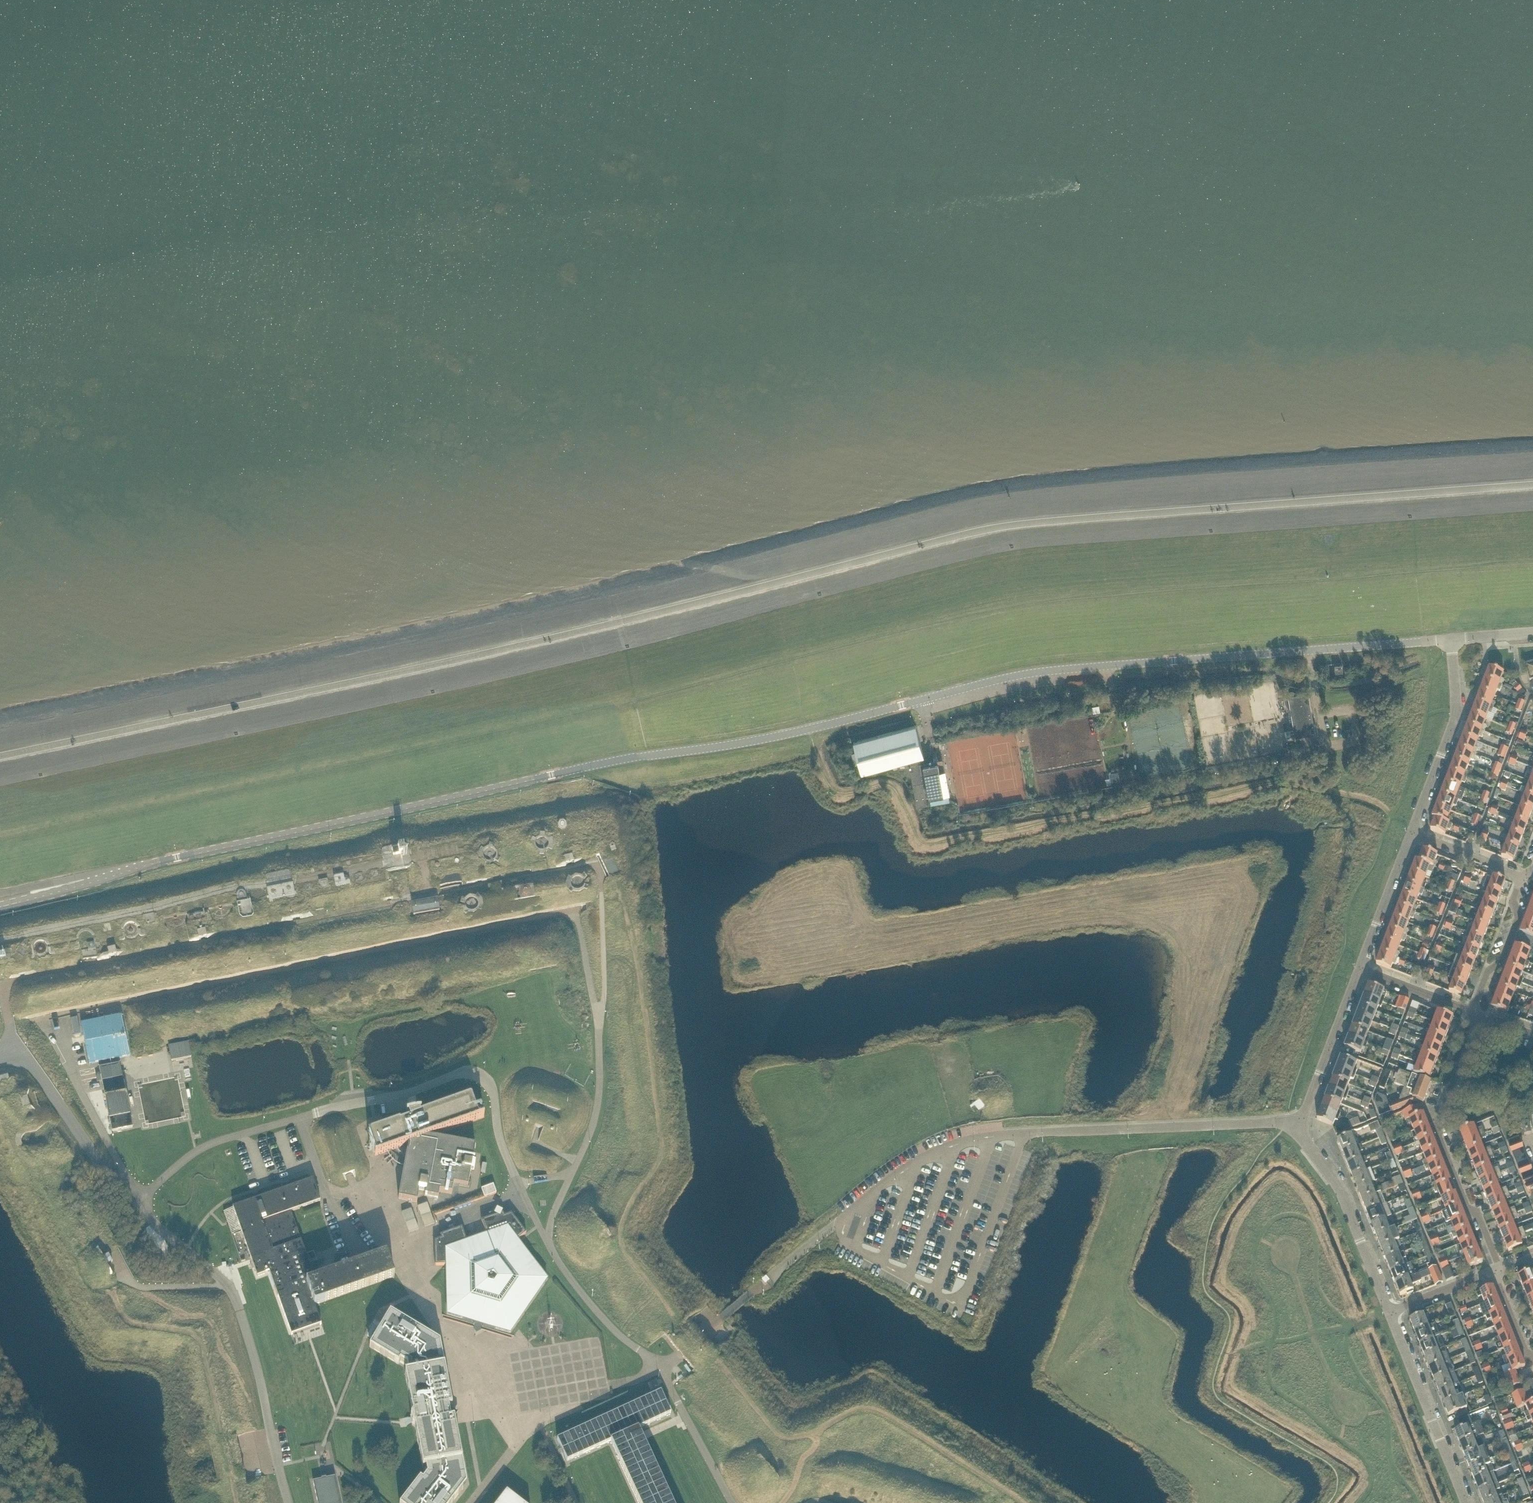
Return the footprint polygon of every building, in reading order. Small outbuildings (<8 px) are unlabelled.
[(1502,679),(1504,673),(1490,668),(1485,679),(1502,686),(1505,680),(1502,679)] [(1500,691),(1502,686),(1485,679),(1481,691),(1495,696),(1497,690),(1500,691)] [(1493,702),(1495,696),(1481,691),(1477,702),(1494,709),(1496,703),(1493,702)] [(1296,736),(1315,732),(1308,692),(1289,695),(1296,736)] [(1491,714),(1494,709),(1477,702),(1472,714),(1486,719),(1489,713),(1491,714)] [(1484,725),(1486,719),(1472,714),(1468,725),(1485,732),(1487,726),(1484,725)] [(924,755),(922,745),(916,724),(854,741),(863,772),(898,762),(900,769),(912,775),(918,806),(927,804),(926,797),(950,792),(949,784),(948,784),(943,785),(939,761),(925,764),(923,755),(924,755)] [(1483,737),(1485,732),(1468,725),(1463,737),(1478,742),(1480,736),(1483,737)] [(1475,748),(1478,742),(1463,737),(1459,748),(1476,755),(1478,749),(1475,748)] [(1523,749),(1525,743),(1518,741),(1516,747),(1523,749)] [(1474,761),(1476,755),(1459,748),(1455,760),(1469,765),(1471,760),(1474,761)] [(1467,771),(1469,765),(1455,760),(1450,771),(1467,778),(1469,772),(1467,771)] [(1465,783),(1467,778),(1450,771),(1446,783),(1460,788),(1462,782),(1465,783)] [(1494,788),(1498,777),(1491,774),(1487,785),(1494,788)] [(1531,782),(1528,789),(1525,788),(1523,793),(1532,797),(1532,782),(1531,782)] [(1456,800),(1460,788),(1446,783),(1441,794),(1456,800)] [(1532,809),(1532,797),(1523,793),(1521,798),(1524,799),(1521,807),(1532,811),(1532,809)] [(1458,801),(1456,800),(1441,794),(1437,806),(1451,811),(1453,806),(1456,807),(1458,801)] [(1501,795),(1500,802),(1512,805),(1514,798),(1501,795)] [(1449,817),(1451,811),(1437,806),(1432,818),(1435,819),(1435,818),(1450,824),(1450,823),(1452,818),(1449,817)] [(1527,824),(1532,811),(1521,807),(1518,815),(1515,814),(1514,818),(1527,824)] [(1450,823),(1450,824),(1435,818),(1435,819),(1431,830),(1445,836),(1448,829),(1451,830),(1453,825),(1450,823)] [(1523,836),(1527,824),(1514,818),(1512,823),(1514,824),(1512,832),(1523,836)] [(1518,849),(1523,836),(1512,832),(1509,840),(1506,839),(1504,843),(1518,849)] [(1513,862),(1518,849),(1504,843),(1502,848),(1505,849),(1502,857),(1503,858),(1503,859),(1506,860),(1506,859),(1513,862)] [(394,855),(405,853),(404,847),(392,849),(394,855)] [(1435,861),(1438,855),(1424,849),(1419,861),(1431,866),(1433,867),(1436,868),(1438,863),(1435,861)] [(1419,861),(1417,860),(1416,860),(1412,872),(1426,877),(1429,871),(1431,872),(1433,867),(1431,866),(1419,861)] [(462,882),(460,871),(443,874),(444,878),(439,879),(440,886),(462,882)] [(1424,883),(1426,877),(1412,872),(1407,883),(1425,890),(1427,884),(1424,883)] [(1453,874),(1451,873),(1448,872),(1445,880),(1442,878),(1441,883),(1448,886),(1453,874)] [(1448,886),(1455,888),(1460,877),(1453,874),(1448,886)] [(1501,893),(1506,881),(1494,876),(1491,883),(1489,882),(1487,887),(1501,893)] [(1423,895),(1425,890),(1407,883),(1403,895),(1417,900),(1420,894),(1423,895)] [(1497,904),(1501,893),(1487,887),(1485,893),(1487,894),(1485,900),(1497,904)] [(1415,906),(1417,900),(1403,895),(1399,906),(1416,913),(1418,907),(1415,906)] [(1471,910),(1474,903),(1466,900),(1463,907),(1471,910)] [(1492,916),(1497,904),(1485,900),(1483,906),(1480,905),(1478,910),(1492,916)] [(1414,918),(1416,913),(1399,906),(1394,918),(1409,923),(1411,917),(1414,918)] [(1488,927),(1492,916),(1478,910),(1476,916),(1478,917),(1476,923),(1488,927)] [(1528,912),(1524,922),(1532,926),(1532,914),(1528,912)] [(1407,929),(1409,923),(1394,918),(1390,929),(1407,936),(1409,930),(1407,929)] [(1524,922),(1520,933),(1521,933),(1521,934),(1532,938),(1532,926),(1524,922)] [(1484,939),(1488,927),(1476,923),(1474,929),(1471,927),(1469,933),(1484,939)] [(1405,941),(1407,936),(1390,929),(1385,941),(1400,946),(1402,940),(1405,941)] [(1479,950),(1484,939),(1469,933),(1467,939),(1470,940),(1467,946),(1479,950)] [(1532,947),(1532,938),(1521,934),(1518,943),(1520,944),(1519,946),(1515,945),(1531,951),(1532,947)] [(1398,952),(1400,946),(1385,941),(1381,952),(1398,959),(1400,953),(1398,952)] [(1453,957),(1456,949),(1447,945),(1444,952),(1453,957)] [(1511,956),(1527,962),(1531,951),(1515,945),(1511,956)] [(1475,962),(1479,950),(1467,946),(1465,952),(1462,951),(1460,956),(1475,962)] [(1396,964),(1398,959),(1381,952),(1377,964),(1391,969),(1393,963),(1396,964)] [(1470,973),(1475,962),(1460,956),(1458,962),(1461,963),(1459,969),(1470,973)] [(1528,969),(1530,963),(1527,962),(1511,956),(1507,966),(1523,972),(1525,968),(1528,969)] [(1521,977),(1523,972),(1507,966),(1503,977),(1522,984),(1524,978),(1521,977)] [(1466,985),(1470,973),(1459,969),(1456,975),(1454,974),(1451,979),(1466,985)] [(1520,989),(1522,984),(1503,977),(1499,987),(1515,993),(1517,988),(1520,989)] [(1462,996),(1466,985),(1451,979),(1449,985),(1452,986),(1450,992),(1462,996)] [(1382,997),(1385,991),(1369,985),(1365,995),(1384,1003),(1385,998),(1382,997)] [(1514,998),(1515,993),(1499,987),(1495,997),(1514,1004),(1516,999),(1514,998)] [(1382,1007),(1384,1003),(1365,995),(1361,1006),(1377,1012),(1379,1006),(1382,1007)] [(1512,1010),(1514,1004),(1495,997),(1491,1008),(1507,1014),(1509,1009),(1512,1010)] [(1373,1022),(1377,1012),(1361,1006),(1357,1016),(1373,1022)] [(1450,1028),(1454,1017),(1438,1011),(1436,1017),(1433,1016),(1431,1021),(1450,1028)] [(130,1056),(123,1021),(122,1015),(82,1023),(90,1064),(130,1056)] [(1369,1032),(1373,1022),(1357,1016),(1353,1026),(1369,1032)] [(71,1019),(75,1036),(81,1035),(78,1018),(71,1019)] [(1446,1038),(1450,1028),(1431,1021),(1429,1025),(1432,1026),(1430,1032),(1446,1038)] [(1367,1038),(1369,1032),(1353,1026),(1349,1037),(1368,1044),(1370,1039),(1367,1038)] [(1442,1048),(1446,1038),(1430,1032),(1428,1038),(1425,1037),(1423,1041),(1442,1048)] [(1366,1048),(1368,1044),(1349,1037),(1345,1047),(1361,1053),(1363,1047),(1366,1048)] [(1438,1059),(1442,1048),(1423,1041),(1421,1046),(1424,1047),(1422,1053),(1438,1059)] [(189,1043),(169,1047),(172,1061),(191,1057),(189,1043)] [(1434,1069),(1438,1059),(1422,1053),(1420,1058),(1417,1057),(1415,1062),(1434,1069)] [(1357,1063),(1341,1057),(1337,1068),(1356,1075),(1358,1070),(1355,1069),(1357,1063)] [(1430,1080),(1434,1069),(1415,1062),(1414,1066),(1416,1067),(1414,1074),(1430,1080)] [(108,1091),(104,1092),(113,1132),(133,1127),(120,1063),(100,1068),(104,1089),(107,1089),(108,1091)] [(1354,1080),(1356,1075),(1337,1068),(1333,1078),(1349,1084),(1351,1079),(1354,1080)] [(1409,1099),(1411,1104),(1419,1101),(1423,1103),(1431,1082),(1400,1070),(1398,1075),(1396,1074),(1394,1079),(1396,1080),(1395,1084),(1405,1088),(1400,1100),(1401,1102),(1409,1099)] [(1385,1090),(1392,1073),(1387,1071),(1380,1088),(1385,1090)] [(1347,1090),(1349,1084),(1333,1078),(1329,1088),(1348,1095),(1350,1091),(1347,1090)] [(1346,1100),(1348,1095),(1329,1088),(1325,1099),(1341,1105),(1343,1099),(1346,1100)] [(1389,1105),(1386,1097),(1378,1094),(1375,1102),(1380,1117),(1392,1112),(1389,1105)] [(479,1118),(478,1115),(472,1096),(421,1114),(420,1113),(421,1113),(421,1112),(419,1112),(414,1112),(409,1114),(407,1114),(407,1115),(408,1115),(410,1119),(401,1123),(400,1122),(369,1133),(377,1155),(375,1155),(375,1156),(409,1144),(399,1199),(417,1202),(420,1188),(426,1189),(425,1196),(438,1199),(440,1192),(452,1194),(455,1177),(461,1178),(460,1181),(469,1182),(476,1146),(429,1137),(484,1117),(479,1118)] [(1339,1110),(1341,1105),(1325,1099),(1321,1109),(1340,1116),(1342,1111),(1339,1110)] [(1389,1105),(1392,1112),(1411,1104),(1409,1099),(1401,1102),(1400,1100),(1389,1105)] [(1406,1120),(1422,1114),(1419,1106),(1403,1112),(1406,1120)] [(1338,1121),(1340,1116),(1321,1109),(1317,1120),(1333,1126),(1336,1120),(1338,1121)] [(1415,1130),(1428,1125),(1423,1113),(1422,1114),(1406,1120),(1406,1121),(1406,1120),(1408,1124),(1412,1123),(1415,1130)] [(1384,1136),(1381,1129),(1378,1122),(1369,1126),(1371,1133),(1377,1131),(1380,1138),(1384,1136)] [(1525,1135),(1532,1133),(1529,1122),(1522,1124),(1525,1135)] [(1416,1143),(1433,1136),(1428,1125),(1415,1130),(1417,1138),(1414,1139),(1416,1143)] [(1482,1128),(1476,1130),(1474,1125),(1460,1131),(1464,1141),(1484,1133),(1482,1128)] [(1480,1140),(1486,1138),(1484,1133),(1464,1141),(1468,1151),(1482,1145),(1480,1140)] [(1358,1145),(1355,1146),(1351,1135),(1338,1140),(1338,1141),(1339,1141),(1343,1153),(1358,1147),(1358,1145)] [(1424,1153),(1437,1148),(1433,1136),(1416,1143),(1417,1147),(1421,1146),(1424,1153)] [(1510,1147),(1521,1142),(1519,1137),(1508,1141),(1510,1147)] [(1512,1153),(1523,1148),(1521,1142),(1510,1147),(1512,1153)] [(1348,1164),(1361,1159),(1359,1153),(1364,1151),(1361,1145),(1358,1147),(1343,1153),(1348,1164)] [(1490,1148),(1484,1150),(1482,1145),(1468,1151),(1472,1161),(1493,1153),(1490,1148)] [(1442,1159),(1439,1153),(1437,1148),(1424,1153),(1427,1160),(1423,1162),(1425,1166),(1442,1159)] [(1514,1158),(1526,1154),(1523,1148),(1512,1153),(1514,1158)] [(1488,1160),(1495,1158),(1493,1153),(1472,1161),(1476,1171),(1490,1165),(1488,1160)] [(1517,1164),(1528,1159),(1526,1154),(1514,1158),(1517,1164)] [(1353,1176),(1366,1171),(1363,1165),(1368,1163),(1366,1157),(1361,1159),(1348,1164),(1353,1176)] [(1433,1176),(1446,1170),(1442,1159),(1425,1166),(1426,1170),(1430,1169),(1433,1176)] [(1519,1169),(1530,1165),(1528,1159),(1517,1164),(1519,1169)] [(1499,1168),(1492,1170),(1490,1165),(1476,1171),(1481,1181),(1501,1173),(1499,1168)] [(1521,1175),(1532,1170),(1530,1165),(1519,1169),(1521,1175)] [(1426,1173),(1424,1168),(1415,1171),(1417,1177),(1426,1173)] [(1434,1189),(1451,1182),(1446,1170),(1433,1176),(1436,1183),(1432,1185),(1434,1189)] [(1532,1177),(1532,1172),(1532,1170),(1521,1175),(1523,1180),(1532,1177)] [(1372,1181),(1370,1181),(1366,1171),(1353,1176),(1358,1188),(1373,1182),(1372,1181)] [(1496,1180),(1503,1178),(1501,1173),(1481,1181),(1485,1191),(1498,1186),(1496,1180)] [(1532,1183),(1532,1177),(1523,1180),(1526,1186),(1532,1183)] [(323,1302),(315,1279),(309,1263),(306,1264),(304,1257),(307,1256),(301,1241),(298,1232),(291,1212),(321,1201),(313,1179),(233,1208),(252,1259),(254,1258),(256,1262),(253,1263),(258,1277),(266,1274),(266,1273),(269,1272),(288,1326),(318,1315),(315,1305),(323,1302)] [(1371,1184),(1373,1184),(1373,1182),(1358,1188),(1362,1200),(1375,1195),(1371,1184)] [(1456,1193),(1452,1183),(1451,1182),(1434,1189),(1436,1193),(1439,1191),(1442,1199),(1456,1193)] [(1392,1190),(1390,1184),(1382,1187),(1384,1193),(1392,1190)] [(494,1185),(482,1189),(482,1191),(485,1197),(497,1193),(496,1191),(494,1185)] [(1507,1188),(1500,1191),(1498,1186),(1485,1191),(1489,1201),(1509,1193),(1507,1188)] [(1367,1212),(1386,1204),(1381,1193),(1375,1195),(1362,1200),(1367,1212)] [(1443,1211),(1447,1210),(1460,1205),(1456,1193),(1442,1199),(1445,1206),(1441,1207),(1443,1211)] [(1504,1201),(1511,1198),(1509,1193),(1489,1201),(1493,1211),(1506,1206),(1504,1201)] [(1372,1224),(1385,1219),(1392,1216),(1387,1204),(1386,1204),(1367,1212),(1372,1224)] [(1451,1222),(1465,1216),(1460,1205),(1447,1210),(1451,1222)] [(1515,1208),(1508,1211),(1506,1206),(1493,1211),(1497,1221),(1517,1213),(1515,1208)] [(517,1240),(527,1233),(512,1214),(504,1216),(503,1213),(482,1221),(487,1234),(476,1238),(474,1238),(472,1236),(462,1227),(462,1228),(441,1235),(442,1238),(435,1241),(435,1266),(447,1265),(447,1264),(450,1264),(451,1299),(448,1299),(448,1314),(462,1319),(463,1318),(464,1315),(494,1327),(496,1329),(510,1333),(519,1320),(518,1317),(536,1290),(538,1291),(539,1291),(547,1279),(538,1267),(535,1269),(514,1242),(517,1240)] [(1512,1221),(1519,1218),(1517,1213),(1497,1221),(1501,1231),(1514,1226),(1512,1221)] [(1456,1233),(1469,1227),(1465,1216),(1451,1222),(1456,1233)] [(1391,1228),(1389,1229),(1385,1219),(1372,1224),(1377,1236),(1392,1230),(1391,1228)] [(1523,1228),(1516,1231),(1514,1226),(1501,1231),(1505,1241),(1525,1233),(1523,1228)] [(1460,1244),(1474,1239),(1469,1227),(1456,1233),(1452,1234),(1454,1238),(1457,1237),(1460,1244)] [(1381,1247),(1394,1242),(1399,1240),(1400,1240),(1395,1228),(1392,1230),(1377,1236),(1381,1247)] [(1520,1241),(1527,1238),(1525,1233),(1505,1241),(1509,1251),(1522,1246),(1520,1241)] [(1461,1257),(1478,1250),(1474,1239),(1460,1244),(1463,1251),(1460,1253),(1461,1257)] [(1397,1248),(1401,1246),(1399,1240),(1394,1242),(1381,1247),(1386,1259),(1399,1254),(1397,1248)] [(1470,1267),(1483,1262),(1478,1250),(1461,1257),(1463,1261),(1467,1260),(1470,1267)] [(1402,1260),(1406,1258),(1404,1252),(1399,1254),(1386,1259),(1391,1271),(1404,1266),(1402,1260)] [(387,1254),(315,1279),(323,1302),(395,1277),(387,1254)] [(1406,1271),(1408,1270),(1406,1265),(1404,1266),(1391,1271),(1396,1283),(1409,1278),(1406,1271)] [(1436,1285),(1443,1283),(1437,1267),(1429,1270),(1436,1285)] [(1455,1279),(1450,1268),(1444,1271),(1449,1282),(1455,1279)] [(1532,1284),(1532,1275),(1531,1271),(1519,1276),(1524,1288),(1532,1284)] [(1421,1281),(1419,1274),(1409,1278),(1396,1283),(1400,1295),(1407,1293),(1408,1294),(1413,1292),(1413,1290),(1414,1290),(1412,1285),(1421,1281)] [(1532,1297),(1532,1284),(1524,1288),(1528,1299),(1532,1297)] [(1485,1303),(1498,1298),(1493,1286),(1477,1293),(1478,1297),(1482,1296),(1485,1303)] [(1502,1310),(1498,1298),(1485,1303),(1480,1305),(1484,1317),(1486,1316),(1490,1315),(1502,1310)] [(1451,1318),(1456,1316),(1451,1303),(1446,1306),(1451,1318)] [(1507,1321),(1502,1310),(1490,1315),(1486,1316),(1488,1320),(1492,1319),(1494,1326),(1507,1321)] [(466,1478),(454,1418),(459,1412),(453,1409),(441,1349),(438,1349),(433,1342),(435,1340),(390,1313),(370,1347),(399,1365),(400,1362),(406,1366),(408,1373),(405,1373),(413,1415),(411,1417),(413,1426),(415,1427),(423,1468),(426,1468),(427,1475),(423,1480),(420,1479),(402,1502),(452,1502),(463,1489),(460,1487),(462,1479),(466,1478)] [(1415,1332),(1428,1327),(1424,1315),(1410,1320),(1411,1321),(1411,1320),(1415,1332)] [(1499,1337),(1512,1332),(1507,1321),(1494,1326),(1499,1337)] [(1420,1344),(1433,1339),(1440,1336),(1435,1324),(1428,1327),(1415,1332),(1420,1344)] [(683,1355),(704,1338),(701,1334),(700,1332),(679,1350),(680,1351),(683,1355)] [(1504,1349),(1516,1344),(1512,1332),(1499,1337),(1496,1339),(1497,1343),(1501,1342),(1504,1349)] [(1425,1356),(1438,1351),(1445,1348),(1440,1336),(1433,1339),(1420,1344),(1425,1356)] [(1466,1353),(1471,1351),(1467,1339),(1461,1341),(1466,1353)] [(1503,1357),(1505,1362),(1507,1361),(1512,1359),(1521,1355),(1516,1344),(1504,1349),(1507,1356),(1503,1357)] [(1430,1368),(1443,1362),(1449,1360),(1445,1348),(1438,1351),(1425,1356),(1430,1368)] [(1471,1351),(1466,1353),(1471,1365),(1476,1363),(1471,1351)] [(1482,1353),(1476,1355),(1479,1361),(1485,1359),(1482,1353)] [(1506,1374),(1513,1371),(1515,1371),(1526,1367),(1521,1355),(1512,1359),(1507,1361),(1505,1362),(1506,1366),(1503,1367),(1506,1374)] [(1434,1379),(1454,1372),(1450,1360),(1449,1360),(1443,1362),(1430,1368),(1434,1379)] [(1510,1389),(1521,1384),(1515,1371),(1513,1371),(1506,1374),(1504,1375),(1510,1389)] [(1439,1391),(1459,1383),(1454,1372),(1434,1379),(1439,1391)] [(1444,1403),(1463,1396),(1464,1395),(1459,1383),(1439,1391),(1444,1403)] [(640,1427),(673,1413),(663,1391),(559,1437),(569,1459),(612,1440),(640,1502),(673,1502),(640,1427)] [(1512,1395),(1518,1409),(1526,1405),(1529,1404),(1523,1391),(1512,1395)] [(1455,1413),(1466,1409),(1468,1408),(1463,1396),(1444,1403),(1449,1415),(1448,1415),(1449,1416),(1455,1413)] [(1457,1418),(1468,1414),(1466,1409),(1455,1413),(1457,1418)] [(1473,1425),(1469,1416),(1458,1420),(1462,1429),(1473,1425)] [(1480,1436),(1485,1434),(1480,1422),(1473,1425),(1462,1429),(1455,1432),(1456,1432),(1460,1444),(1480,1436)] [(1485,1447),(1480,1436),(1460,1444),(1465,1456),(1485,1447)] [(1507,1452),(1511,1451),(1506,1439),(1502,1440),(1501,1441),(1506,1453),(1507,1452)] [(1483,1462),(1490,1460),(1485,1447),(1465,1456),(1470,1467),(1483,1462)] [(548,1458),(547,1456),(546,1454),(545,1451),(540,1453),(544,1463),(549,1461),(548,1458)] [(1511,1451),(1507,1452),(1512,1464),(1516,1463),(1511,1451)] [(1495,1464),(1493,1458),(1490,1460),(1483,1462),(1470,1467),(1475,1479),(1493,1472),(1495,1471),(1492,1465),(1495,1464)] [(1479,1491),(1489,1487),(1492,1486),(1498,1484),(1493,1472),(1475,1479),(1479,1491)] [(335,1477),(314,1482),(318,1502),(341,1502),(335,1477)] [(1497,1498),(1495,1492),(1501,1489),(1498,1484),(1492,1486),(1489,1487),(1479,1491),(1484,1502),(1497,1498)] [(507,1492),(499,1502),(521,1502),(507,1492)]
